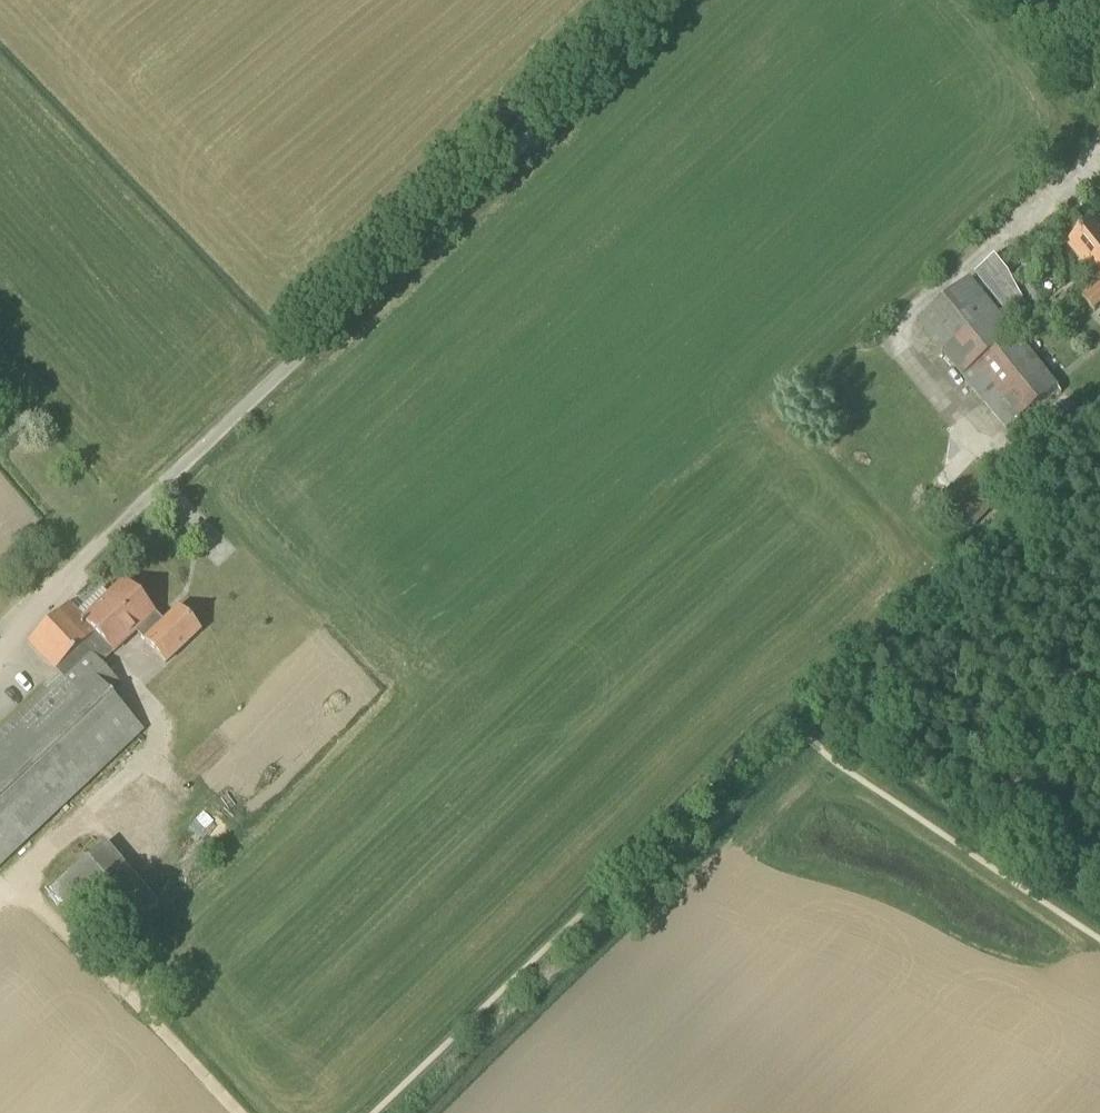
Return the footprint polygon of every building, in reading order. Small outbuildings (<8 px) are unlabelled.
[(1096,223),(1070,244),(1099,282),(1099,227),(1096,223)] [(994,250),(974,271),(1006,311),(1022,296),(1008,269),(994,250)] [(1006,431),(1059,388),(997,311),(971,279),(918,322),(944,354),(1006,431)] [(1081,297),(1095,313),(1099,308),(1099,282),(1081,297)] [(921,358),(908,370),(935,402),(949,390),(921,358)] [(153,615),(122,583),(83,620),(68,605),(27,642),(58,674),(0,729),(0,866),(142,732),(110,699),(121,689),(100,666),(135,632),(165,664),(199,632),(178,609),(162,624),(153,615)] [(136,660),(151,676),(163,665),(148,649),(136,660)]
